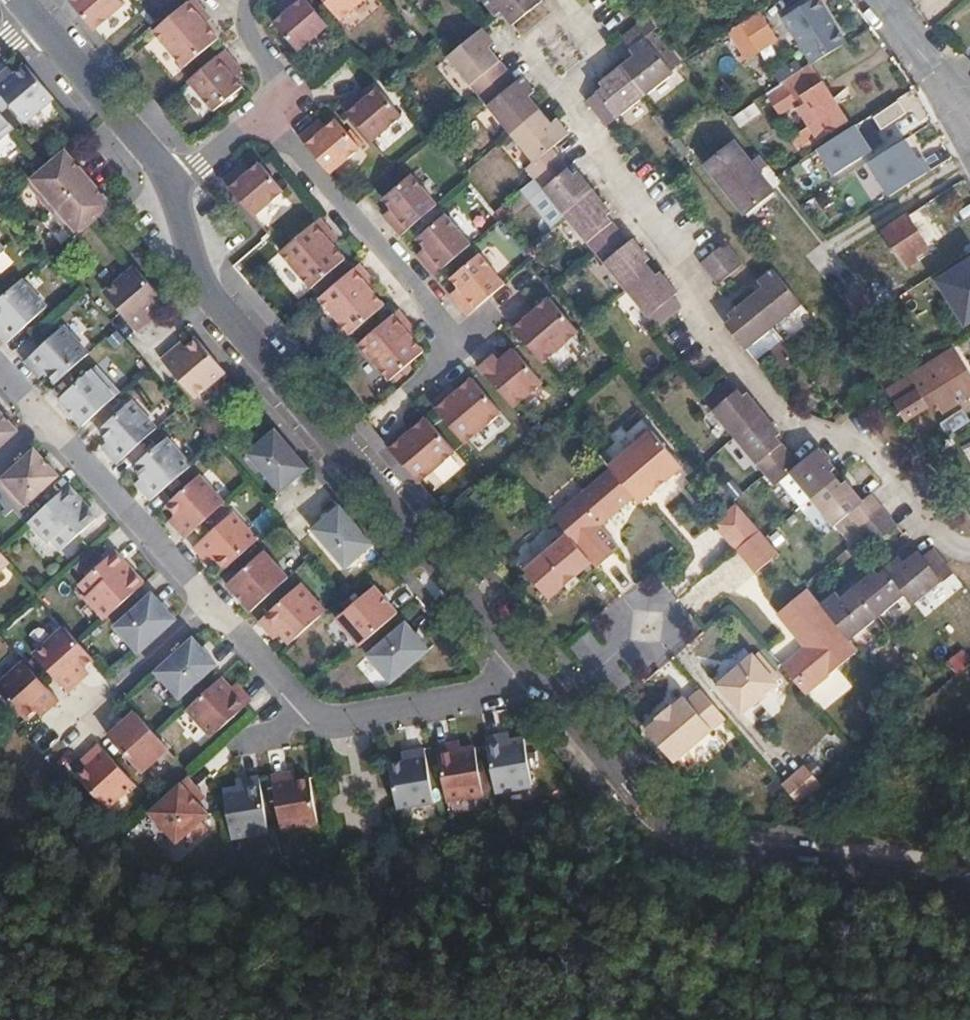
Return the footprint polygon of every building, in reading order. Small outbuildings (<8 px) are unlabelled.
[(70,2),(95,31),(127,3),(125,0),(72,0),(70,2)] [(195,0),(190,0),(155,31),(187,70),(219,43),(217,40),(219,39),(215,36),(217,34),(199,16),(205,11),(200,4),(195,0)] [(284,0),(292,10),(273,25),(297,54),(329,27),(306,0),(284,0)] [(365,0),(319,0),(338,23),(365,0)] [(497,15),(501,11),(512,25),(539,4),(544,0),(484,0),(497,15)] [(812,64),(846,42),(820,0),(812,0),(783,18),(812,64)] [(777,38),(760,11),(729,31),(736,45),(738,44),(747,57),(777,38)] [(658,30),(648,17),(621,39),(635,56),(629,61),(621,67),(645,97),(675,74),(648,39),(658,30)] [(447,55),(480,96),(508,72),(489,48),(495,43),(491,38),(481,27),(447,55)] [(722,35),(716,40),(719,45),(726,41),(722,35)] [(227,70),(236,63),(231,57),(225,50),(189,80),(215,111),(242,88),(227,70)] [(24,63),(14,72),(9,65),(0,73),(0,96),(24,123),(53,98),(24,63)] [(822,115),(812,123),(823,139),(849,121),(811,65),(785,81),(798,100),(808,95),(822,115)] [(645,97),(621,67),(610,76),(601,84),(604,88),(587,102),(607,128),(645,97)] [(480,96),(511,135),(540,110),(529,97),(535,92),(528,84),(522,77),(517,82),(508,72),(480,96)] [(341,106),(371,141),(402,115),(379,88),(362,103),(354,95),(341,106)] [(902,189),(934,169),(919,144),(931,137),(906,99),(874,118),(876,122),(863,130),(876,153),(878,152),(894,178),(902,189)] [(741,128),(763,114),(756,103),(734,116),(741,128)] [(528,171),(535,179),(560,159),(552,149),(569,134),(564,128),(557,120),(552,124),(540,110),(511,135),(535,164),(528,171)] [(0,112),(0,140),(14,128),(0,112)] [(298,136),(330,174),(361,146),(336,117),(318,131),(311,124),(298,136)] [(733,142),(705,165),(745,215),(773,192),(733,142)] [(56,206),(88,179),(64,152),(33,179),(56,206)] [(535,179),(566,216),(595,192),(586,182),(578,172),(574,176),(560,159),(535,179)] [(222,180),(253,217),(285,189),(261,161),(244,176),(236,168),(222,180)] [(403,234),(439,203),(414,173),(385,198),(400,215),(392,222),(403,234)] [(884,200),(902,189),(894,178),(878,188),(884,200)] [(56,206),(80,233),(95,220),(112,206),(88,179),(56,206)] [(864,213),(884,200),(878,188),(857,201),(864,213)] [(566,216),(596,254),(621,233),(607,216),(611,212),(606,206),(595,192),(566,216)] [(921,209),(883,233),(903,265),(941,241),(921,209)] [(436,274),(474,242),(448,212),(419,237),(434,255),(425,262),(436,274)] [(326,238),(331,232),(325,225),(319,219),(282,251),(279,254),(312,291),(346,262),(326,238)] [(621,233),(596,254),(626,291),(651,270),(646,263),(650,259),(643,250),(633,239),(629,243),(621,233)] [(710,275),(734,254),(725,243),(701,264),(710,275)] [(120,249),(109,260),(123,273),(134,262),(120,249)] [(470,314),(494,294),(509,281),(481,251),(452,276),(467,294),(459,301),(470,314)] [(743,265),(734,254),(710,275),(718,286),(743,265)] [(93,273),(103,286),(119,274),(109,261),(93,273)] [(359,265),(319,299),(352,338),(386,308),(365,284),(371,279),(364,272),(359,265)] [(104,293),(137,332),(150,322),(145,316),(164,301),(135,267),(104,293)] [(942,284),(966,322),(969,320),(969,267),(942,284)] [(651,270),(626,291),(657,329),(674,314),(682,307),(674,297),(678,293),(668,281),(661,273),(657,277),(651,270)] [(749,299),(774,329),(803,306),(773,270),(759,282),(763,287),(756,294),(749,299)] [(0,300),(0,336),(8,344),(47,308),(22,280),(0,300)] [(509,324),(543,364),(580,331),(552,299),(528,318),(523,312),(515,319),(509,324)] [(726,325),(747,351),(774,329),(749,299),(739,308),(729,315),(733,319),(726,325)] [(404,329),(409,324),(405,319),(398,311),(358,345),(390,382),(423,352),(404,329)] [(47,373),(56,384),(88,354),(64,327),(24,362),(40,379),(47,373)] [(194,399),(226,373),(196,338),(178,355),(173,350),(161,360),(194,399)] [(960,345),(945,354),(950,363),(966,353),(960,345)] [(499,364),(491,354),(477,365),(514,408),(545,381),(516,348),(499,364)] [(945,354),(910,376),(905,369),(901,371),(905,379),(893,386),(911,416),(940,398),(947,408),(969,394),(969,360),(966,353),(950,363),(945,354)] [(58,400),(83,427),(114,398),(91,372),(58,400)] [(451,400),(445,393),(431,405),(465,444),(502,412),(474,379),(451,400)] [(705,401),(736,438),(765,414),(754,401),(748,394),(744,398),(729,380),(705,401)] [(101,448),(117,465),(155,430),(130,401),(97,430),(107,442),(101,448)] [(765,414),(736,438),(766,475),(791,455),(777,438),(781,434),(776,428),(765,414)] [(385,444),(419,483),(455,452),(427,420),(404,439),(398,433),(385,444)] [(13,436),(0,421),(0,447),(13,436)] [(309,468),(275,430),(248,454),(281,492),(309,468)] [(634,497),(640,503),(656,490),(683,467),(652,430),(645,430),(637,436),(636,444),(609,467),(611,470),(634,497)] [(138,488),(150,501),(191,467),(166,438),(131,468),(144,482),(138,488)] [(791,455),(766,475),(774,486),(789,474),(811,500),(837,479),(831,472),(835,469),(829,461),(819,449),(799,465),(791,455)] [(0,481),(0,484),(23,510),(55,481),(30,454),(0,481)] [(634,497),(611,470),(554,518),(567,534),(592,562),(597,568),(620,549),(600,526),(634,497)] [(789,474),(774,486),(796,513),(811,500),(789,474)] [(224,504),(199,476),(166,505),(176,516),(181,521),(174,527),(185,539),(224,504)] [(837,479),(811,500),(833,527),(846,516),(855,526),(880,506),(871,495),(863,502),(854,491),(847,483),(843,486),(837,479)] [(67,488),(30,521),(49,542),(51,539),(63,552),(97,521),(67,488)] [(855,526),(864,537),(889,516),(880,506),(855,526)] [(372,544),(339,507),(313,530),(345,567),(372,544)] [(257,540),(231,513),(193,548),(204,561),(211,554),(215,560),(225,570),(257,540)] [(760,531),(747,515),(724,534),(737,550),(760,531)] [(181,521),(176,516),(169,522),(174,527),(181,521)] [(889,516),(864,537),(873,547),(898,527),(889,516)] [(760,531),(737,550),(756,573),(779,554),(760,531)] [(592,562),(567,534),(524,571),(548,600),(564,586),(576,576),(592,562)] [(900,558),(885,570),(907,596),(914,605),(953,573),(932,548),(922,556),(918,552),(911,558),(904,563),(900,558)] [(288,578),(263,550),(226,584),(251,612),(288,578)] [(10,563),(0,552),(0,572),(10,563)] [(125,563),(114,552),(79,584),(89,594),(86,597),(105,619),(143,584),(131,571),(128,573),(122,566),(125,563)] [(215,560),(211,554),(204,561),(209,566),(215,560)] [(864,580),(854,588),(880,618),(907,596),(885,570),(878,575),(874,571),(864,580)] [(576,576),(564,586),(568,591),(580,581),(576,576)] [(299,586),(259,622),(275,638),(280,633),(289,643),(323,613),(299,586)] [(374,586),(336,619),(359,645),(397,613),(374,586)] [(830,598),(821,605),(851,642),(880,618),(854,588),(841,599),(836,593),(830,598)] [(821,605),(807,589),(777,614),(806,648),(786,665),(809,692),(858,651),(851,642),(821,605)] [(151,592),(114,626),(139,654),(176,620),(151,592)] [(406,624),(368,655),(391,682),(428,650),(406,624)] [(65,628),(35,655),(68,692),(80,682),(75,677),(83,669),(94,660),(65,628)] [(181,700),(218,667),(193,639),(155,672),(181,700)] [(754,655),(717,686),(742,715),(779,684),(754,655)] [(59,701),(24,662),(0,684),(0,691),(25,719),(36,710),(41,705),(47,712),(59,701)] [(809,692),(786,665),(781,669),(804,696),(809,692)] [(88,675),(83,669),(75,677),(80,682),(88,675)] [(231,689),(221,678),(187,709),(212,737),(252,701),(241,689),(235,694),(231,689)] [(241,689),(236,684),(231,689),(235,694),(241,689)] [(675,764),(725,719),(701,690),(687,702),(684,698),(673,708),(672,706),(656,719),(658,721),(646,731),(675,764)] [(47,712),(41,705),(36,710),(42,717),(47,712)] [(168,748),(135,712),(108,736),(141,773),(168,748)] [(508,735),(486,738),(495,790),(531,784),(524,740),(509,742),(508,735)] [(460,742),(436,746),(445,799),(481,792),(473,748),(461,750),(460,742)] [(134,783),(99,744),(87,756),(93,762),(87,767),(77,776),(106,808),(134,783)] [(405,762),(389,764),(397,808),(433,801),(424,749),(403,753),(405,762)] [(93,762),(87,756),(82,760),(87,767),(93,762)] [(807,765),(783,786),(801,807),(825,786),(807,765)] [(294,772),(272,776),(281,828),(317,822),(310,778),(296,781),(294,772)] [(186,776),(148,812),(176,843),(208,813),(198,802),(205,797),(186,776)] [(237,789),(223,791),(231,836),(268,830),(259,777),(236,781),(237,789)]
